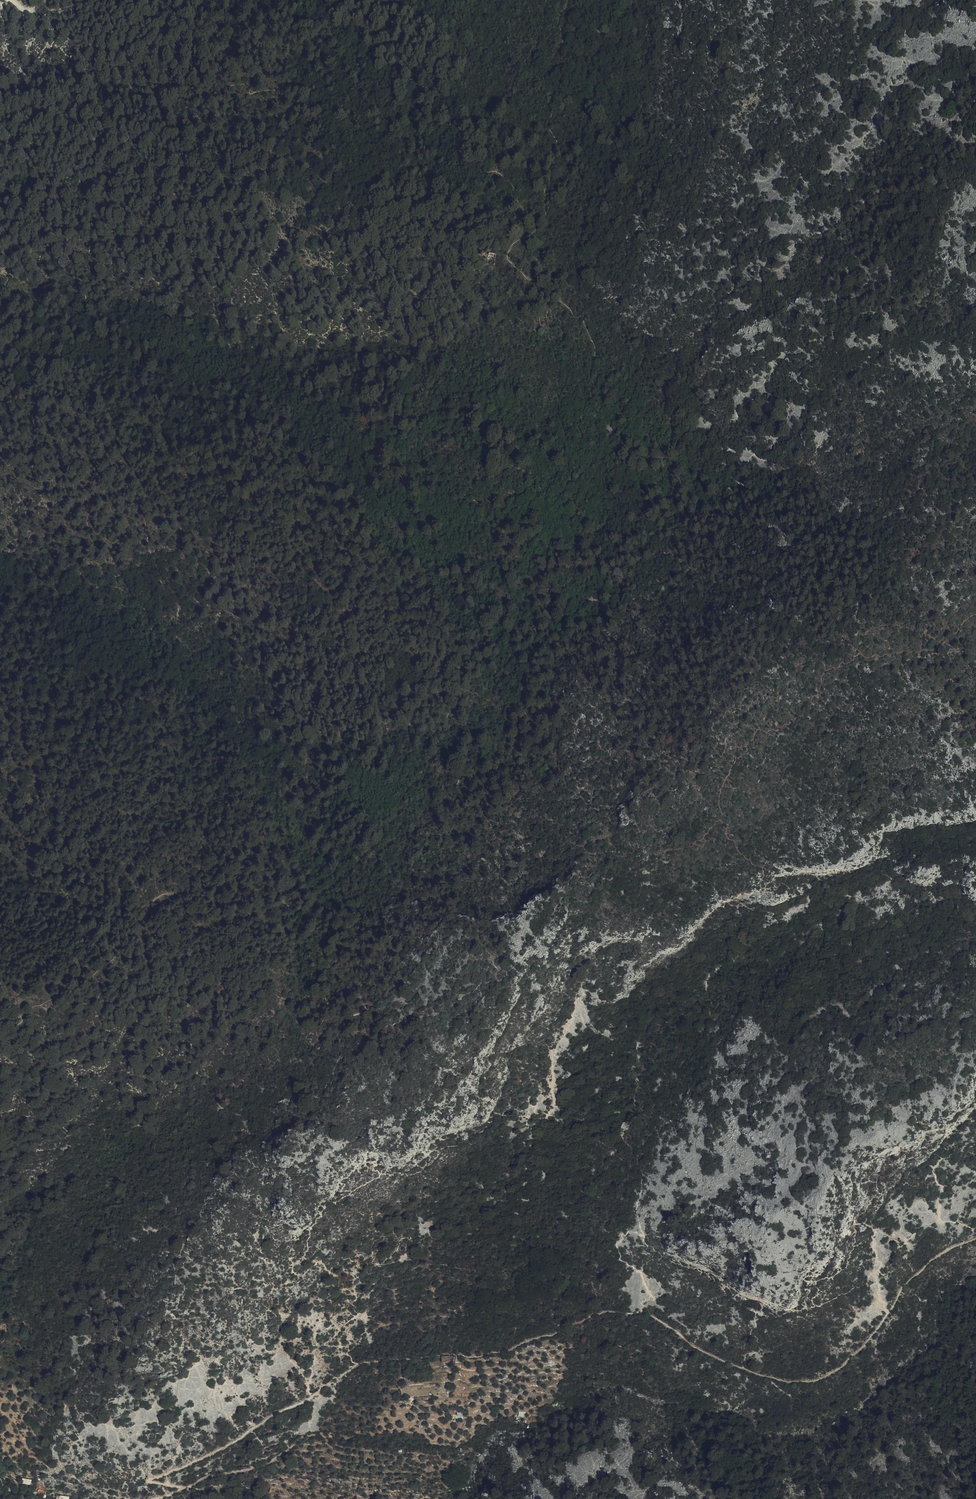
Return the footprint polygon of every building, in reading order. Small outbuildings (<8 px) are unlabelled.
[(487,254),(486,267),(495,268),(495,255),(487,254)] [(220,294),(224,300),(229,297),(225,291),(220,294)] [(37,1494),(37,1493),(38,1488),(45,1489),(45,1488),(41,1488),(41,1485),(33,1484),(33,1483),(29,1482),(29,1480),(20,1480),(20,1485),(32,1486),(32,1493),(37,1494)]
